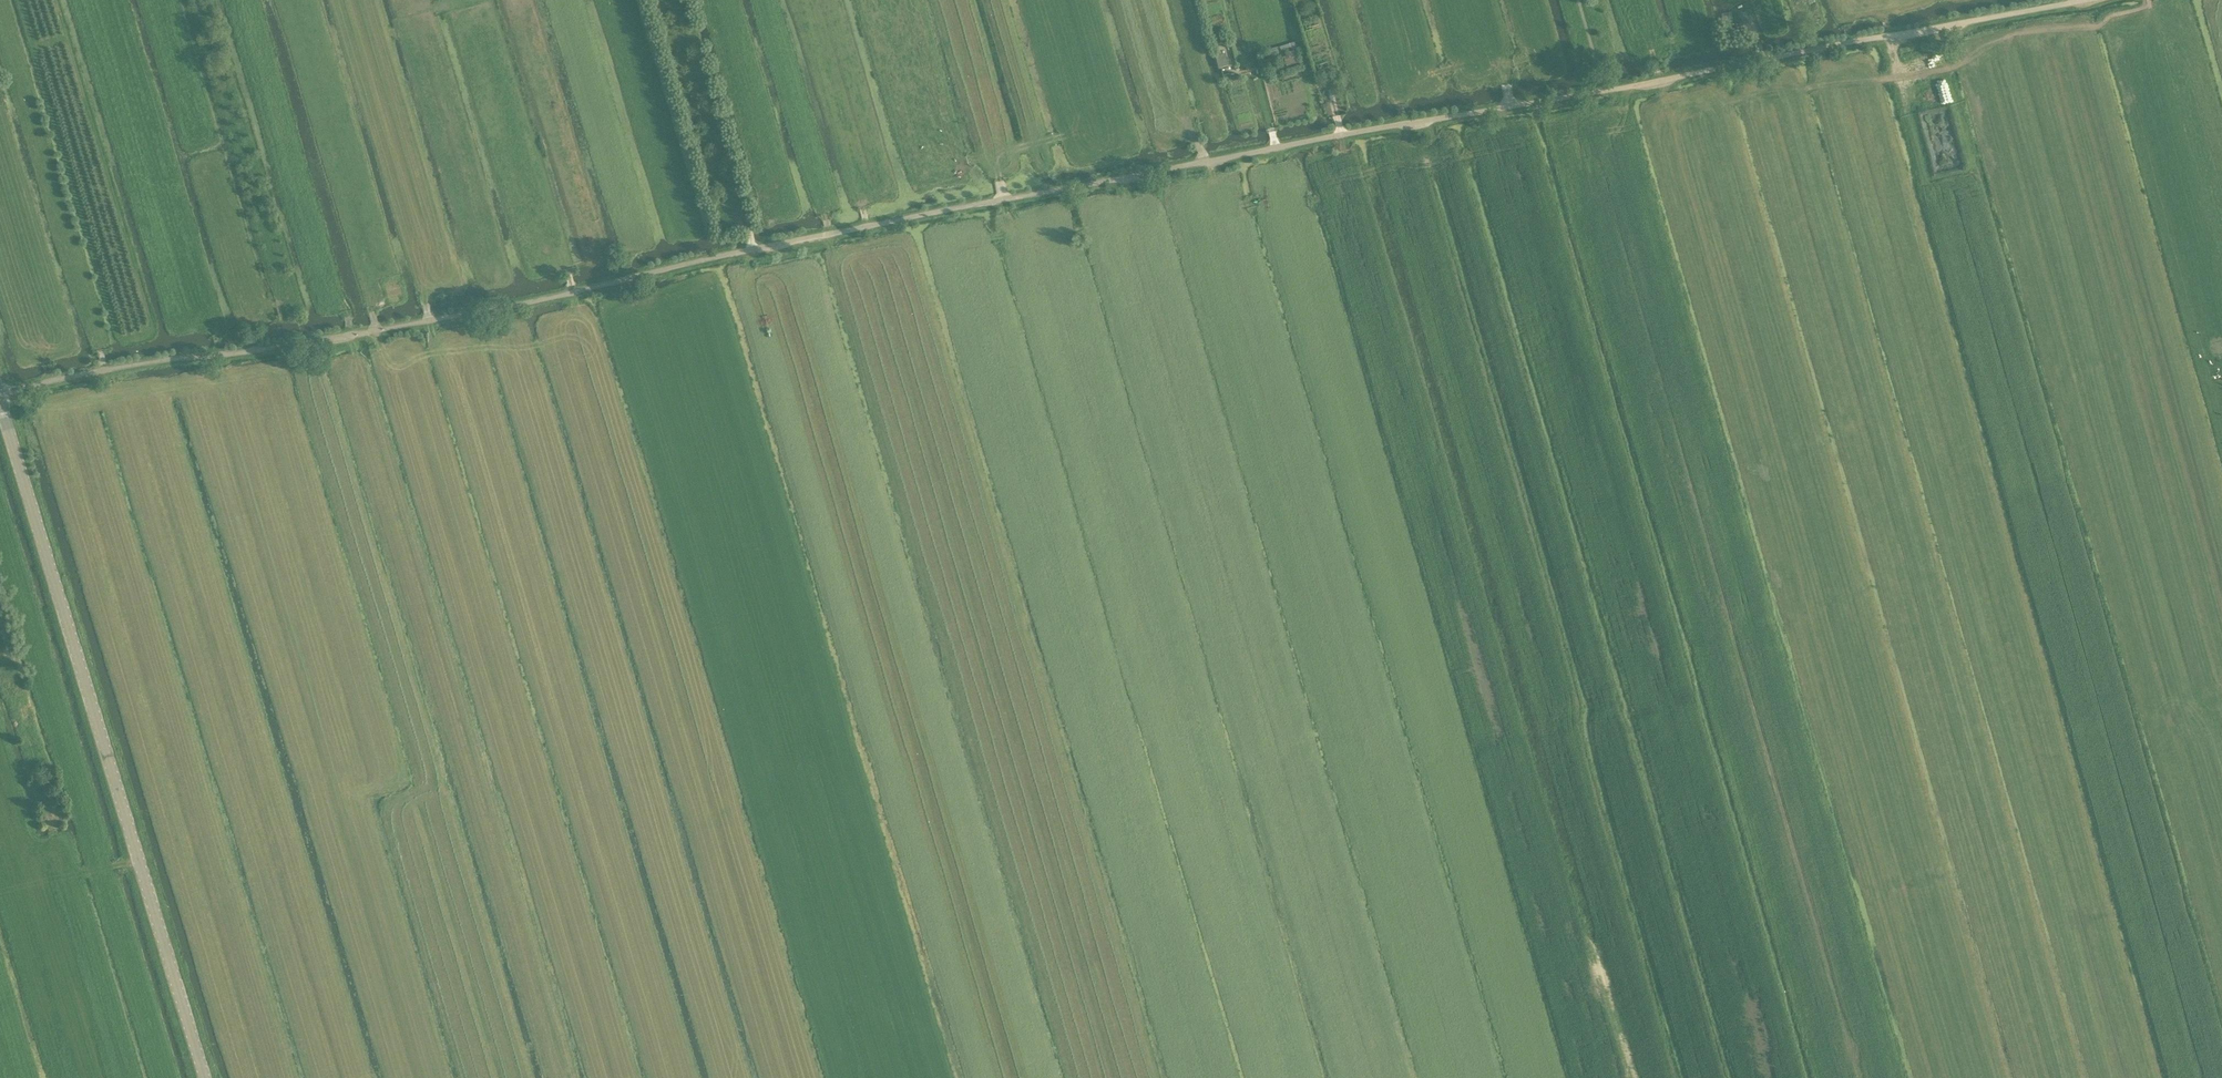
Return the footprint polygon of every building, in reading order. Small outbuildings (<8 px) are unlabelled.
[(1284,56),(1286,65),(1298,62),(1295,50),(1294,50),(1292,51),(1285,53),(1286,55),(1284,56)] [(1229,65),(1229,64),(1225,53),(1225,52),(1223,53),(1222,51),(1217,52),(1217,54),(1215,55),(1219,68),(1229,65)] [(1258,59),(1257,59),(1259,67),(1267,65),(1265,57),(1261,58),(1258,59)] [(0,685),(0,686),(4,697),(14,694),(10,682),(0,685)] [(54,805),(44,809),(45,814),(55,810),(54,805)]
